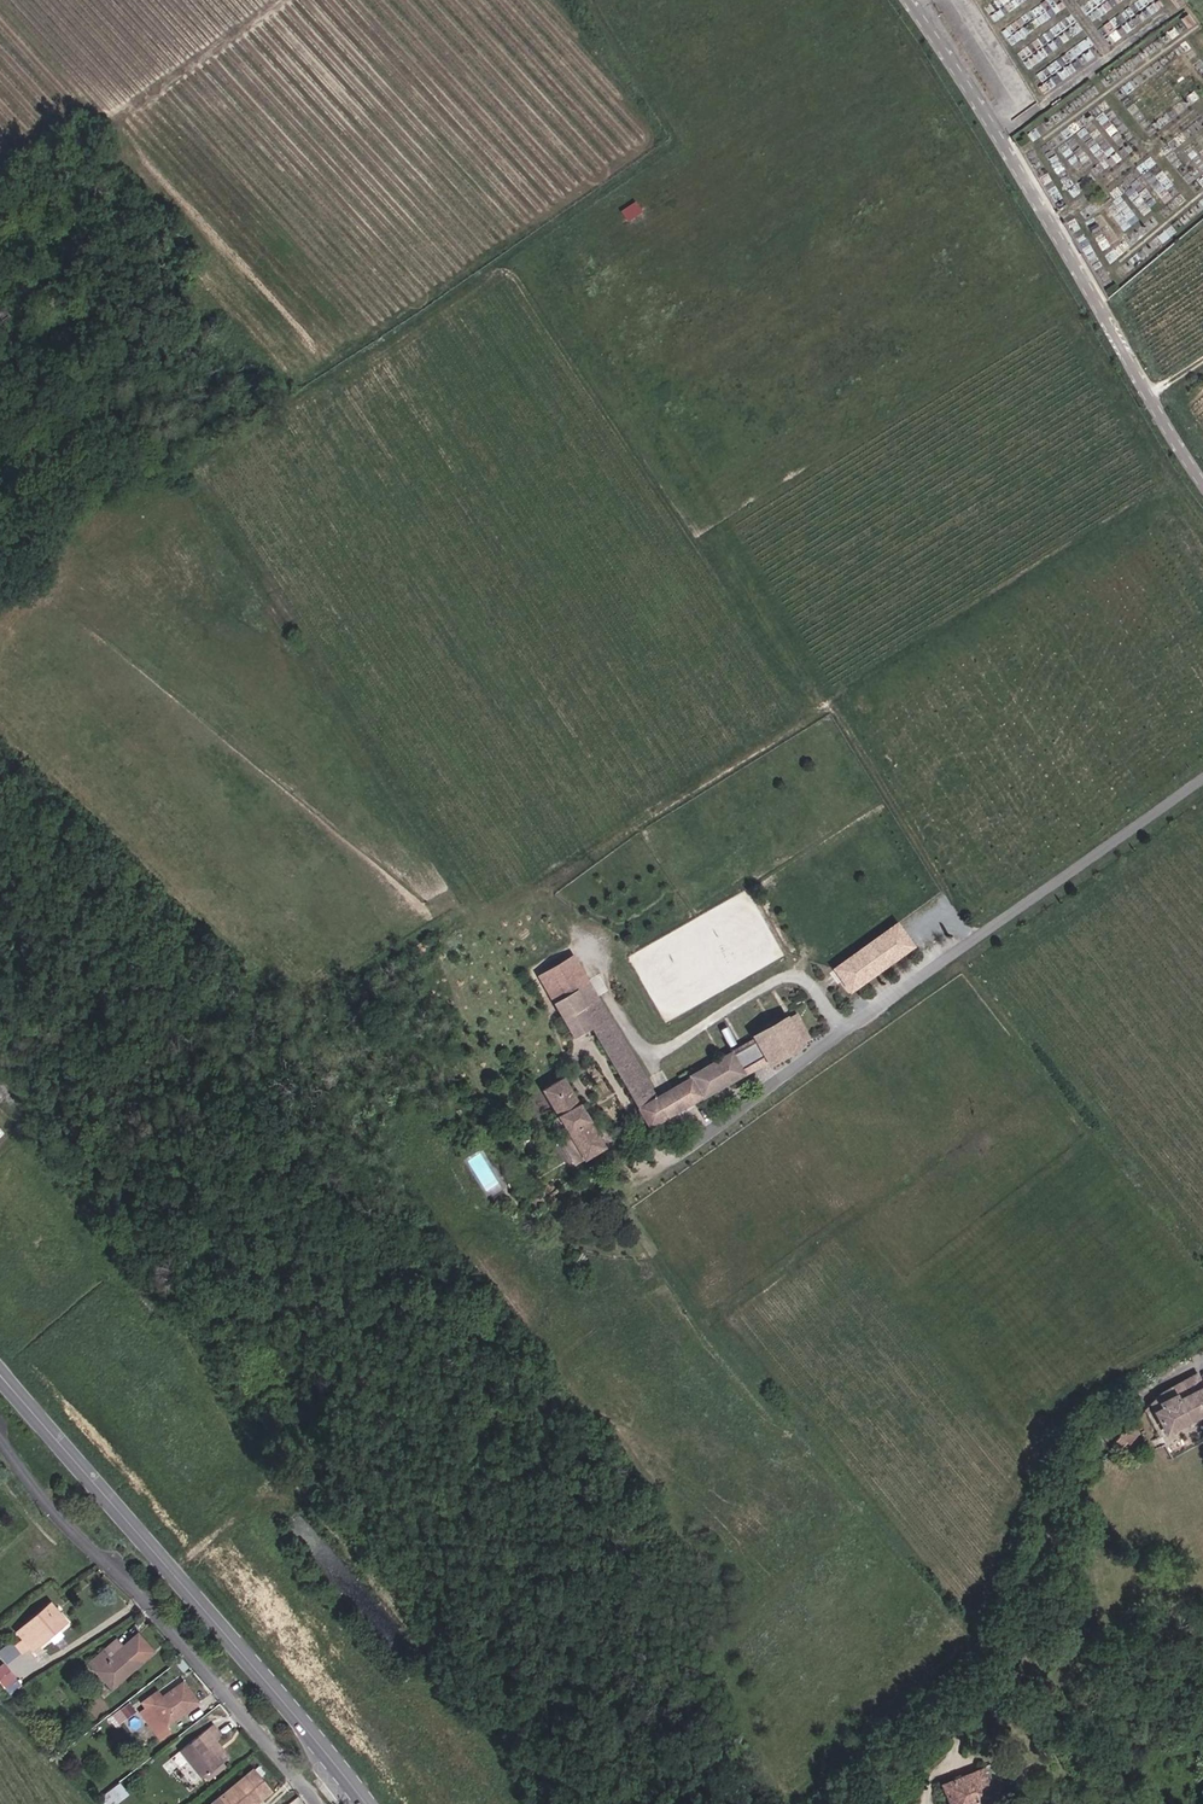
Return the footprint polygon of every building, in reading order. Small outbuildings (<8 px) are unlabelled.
[(899,924),(835,969),(853,993),(917,948),(899,924)] [(745,1077),(769,1063),(772,1067),(813,1044),(795,1013),(754,1037),(756,1040),(673,1087),(656,1096),(600,998),(577,954),(540,974),(564,1018),(582,1008),(594,1029),(653,1129),(745,1077)] [(582,1008),(565,1017),(577,1038),(594,1029),(582,1008)] [(607,1152),(565,1082),(545,1094),(581,1155),(587,1164),(607,1152)] [(1152,1404),(1171,1435),(1202,1416),(1202,1390),(1195,1376),(1171,1389),(1161,1397),(1152,1404)] [(1138,1434),(1132,1424),(1123,1435),(1129,1442),(1138,1434)] [(53,1612),(21,1640),(38,1659),(72,1632),(53,1612)] [(20,1654),(11,1640),(0,1647),(0,1654),(5,1663),(20,1654)] [(103,1652),(88,1664),(109,1686),(142,1657),(128,1643),(110,1659),(103,1652)] [(0,1663),(0,1681),(10,1693),(22,1683),(4,1660),(0,1663)] [(180,1677),(152,1704),(168,1723),(198,1697),(180,1677)] [(128,1701),(113,1713),(120,1722),(135,1709),(128,1701)] [(200,1781),(221,1763),(208,1746),(213,1741),(216,1738),(208,1726),(178,1751),(200,1781)] [(227,1760),(213,1741),(208,1746),(221,1763),(227,1760)] [(251,1802),(268,1789),(252,1769),(220,1795),(226,1803),(249,1803),(251,1802)] [(129,1792),(120,1781),(101,1796),(107,1803),(114,1803),(129,1792)]
